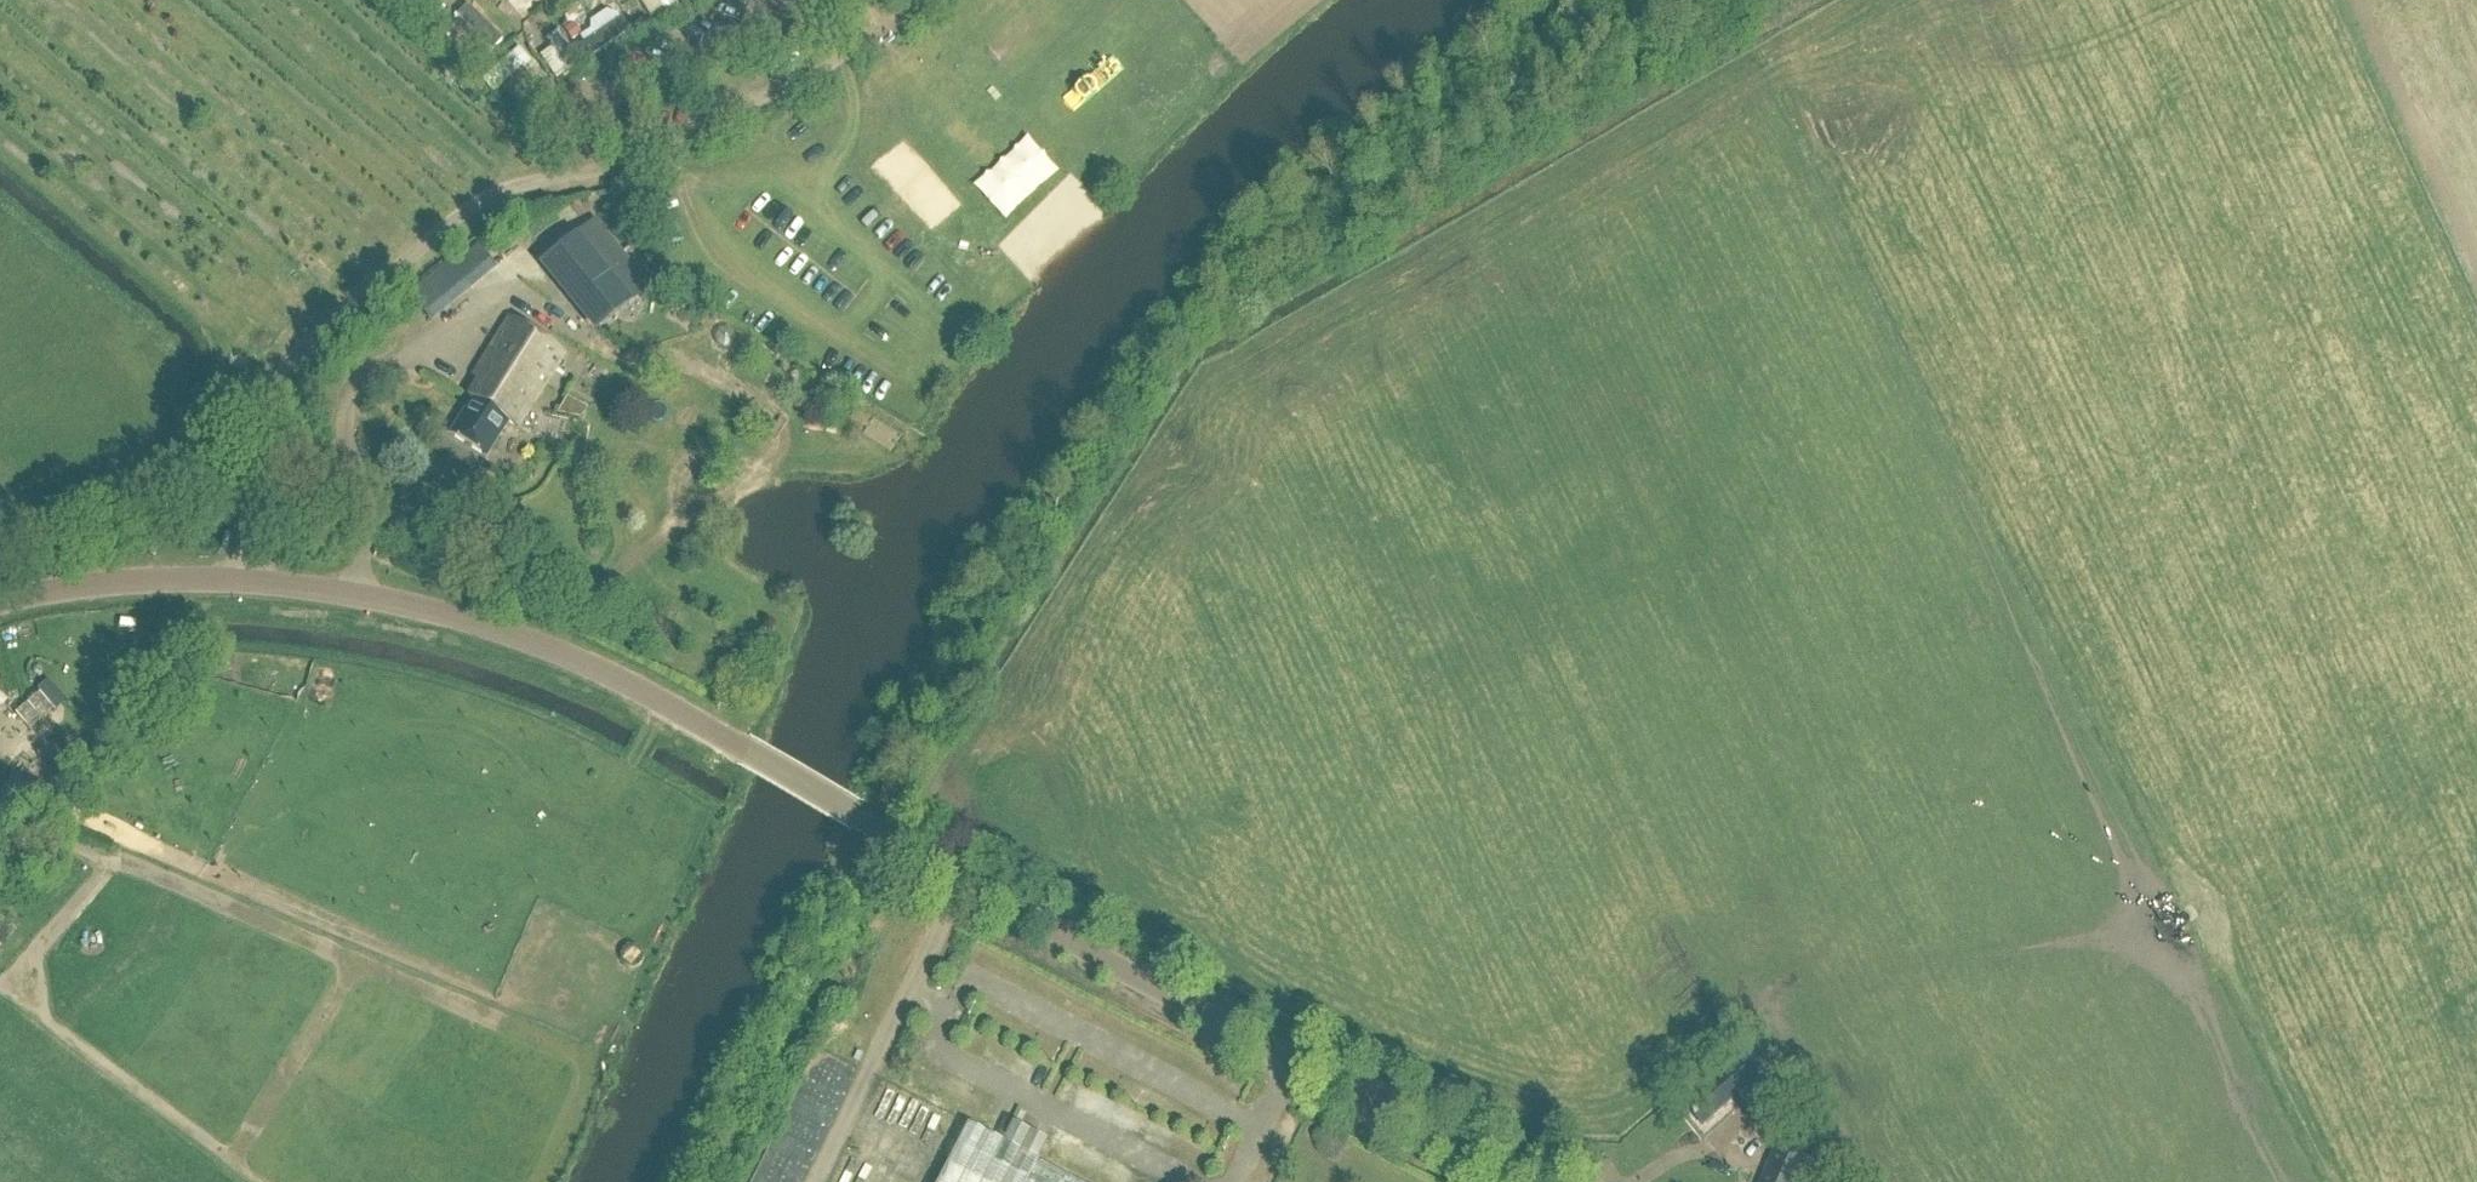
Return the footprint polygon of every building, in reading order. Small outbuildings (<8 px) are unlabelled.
[(636,18),(626,0),(611,0),(624,24),(636,18)] [(684,1),(692,10),(701,2),(699,0),(686,0),(684,1)] [(437,33),(445,41),(453,33),(446,25),(437,33)] [(574,25),(564,32),(572,43),(582,36),(574,25)] [(509,56),(500,64),(518,84),(527,76),(509,56)] [(548,80),(540,86),(548,98),(557,92),(548,80)] [(547,119),(552,116),(562,110),(557,102),(554,98),(540,108),(547,119)] [(631,200),(611,216),(619,226),(639,209),(631,200)] [(597,331),(648,289),(597,227),(546,269),(597,331)] [(477,247),(454,267),(450,262),(408,298),(432,325),(497,269),(477,247)] [(518,429),(565,355),(510,319),(473,377),(479,381),(468,398),(473,401),(450,436),(486,458),(508,423),(518,429)] [(29,741),(44,728),(26,706),(11,719),(29,741)] [(5,946),(15,932),(0,921),(0,942),(5,946)] [(1755,1041),(1680,1103),(1702,1129),(1737,1099),(1749,1120),(1772,1108),(1792,1098),(1792,1097),(1776,1067),(1776,1066),(1763,1050),(1755,1041)] [(937,1181),(1071,1181),(1048,1170),(1036,1164),(1001,1146),(965,1127),(937,1181)] [(1812,1171),(1777,1155),(1765,1181),(1807,1181),(1812,1171)]
